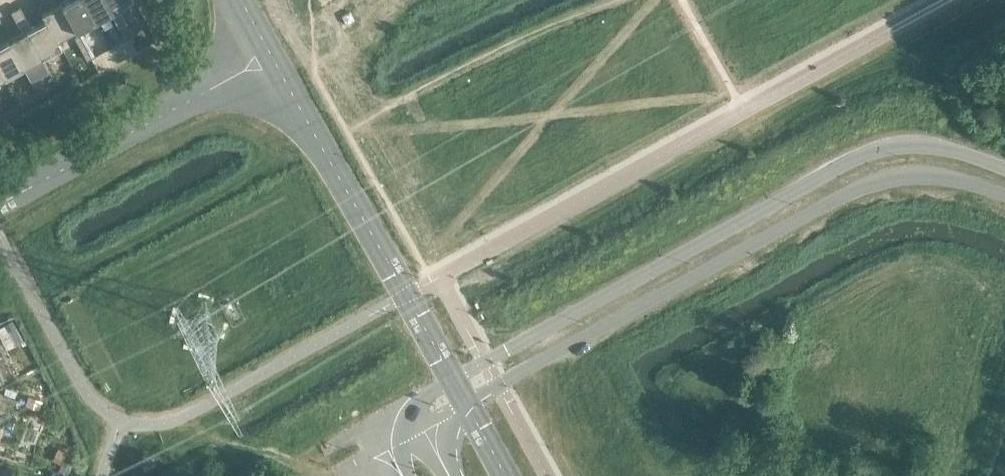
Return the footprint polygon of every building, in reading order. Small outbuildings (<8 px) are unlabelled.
[(84,0),(64,0),(61,2),(76,29),(94,18),(84,0)] [(109,0),(84,0),(94,18),(114,8),(109,0)] [(76,29),(61,2),(41,13),(45,20),(46,19),(57,39),(76,29)] [(11,11),(11,12),(17,22),(26,17),(20,6),(11,11)] [(112,15),(119,27),(127,23),(121,11),(112,15)] [(341,16),(345,25),(354,20),(349,11),(341,16)] [(32,27),(26,17),(17,22),(22,32),(27,30),(42,57),(61,46),(57,39),(46,19),(45,20),(32,27)] [(133,34),(127,23),(119,27),(125,39),(133,34)] [(27,30),(22,32),(8,40),(23,67),(42,57),(27,30)] [(74,36),(81,48),(89,43),(83,32),(74,36)] [(8,40),(0,45),(0,70),(4,78),(23,67),(8,40)] [(95,55),(89,43),(81,48),(87,60),(95,55)] [(15,117),(22,113),(18,106),(11,109),(15,117)]
